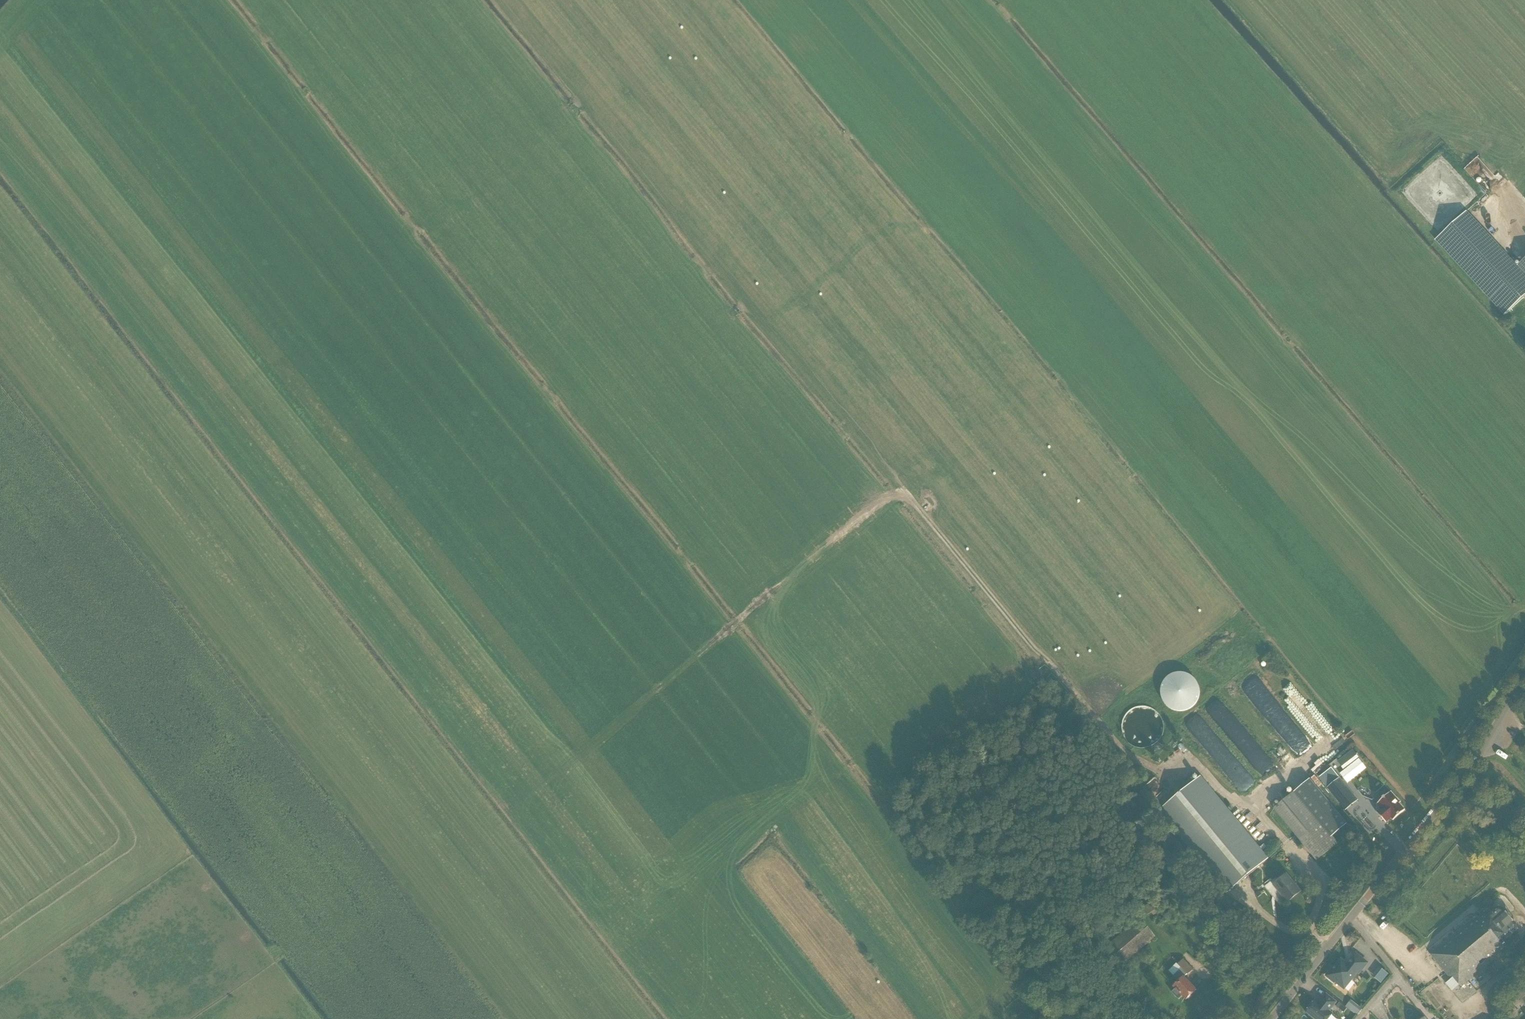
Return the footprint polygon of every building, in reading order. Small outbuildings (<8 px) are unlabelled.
[(1511,221),(1520,214),(1514,206),(1505,213),(1511,221)] [(1490,213),(1495,218),(1500,212),(1495,207),(1490,213)] [(1466,213),(1435,241),(1504,316),(1524,298),(1524,261),(1517,268),(1466,213)] [(1127,717),(1138,748),(1164,739),(1154,708),(1127,717)] [(1302,757),(1311,744),(1297,734),(1289,747),(1302,757)] [(1242,798),(1258,786),(1236,759),(1221,771),(1242,798)] [(1319,777),(1345,810),(1358,800),(1331,767),(1319,777)] [(1199,777),(1160,810),(1219,882),(1231,871),(1240,882),(1267,860),(1199,777)] [(1347,824),(1310,780),(1275,809),(1317,860),(1338,843),(1332,836),(1347,824)] [(1405,809),(1399,803),(1400,802),(1390,791),(1376,804),(1380,808),(1376,812),(1386,822),(1391,817),(1393,820),(1405,809)] [(1341,875),(1345,879),(1354,871),(1350,866),(1341,875)] [(1289,877),(1283,881),(1281,879),(1274,885),(1279,892),(1281,891),(1289,901),(1288,902),(1301,891),(1289,877)] [(1517,929),(1517,925),(1514,921),(1510,920),(1507,917),(1506,913),(1504,909),(1500,908),(1499,907),(1488,917),(1484,913),(1479,917),(1477,915),(1430,954),(1451,979),(1454,977),(1462,987),(1490,963),(1489,961),(1509,944),(1506,940),(1518,930),(1517,929)] [(1140,917),(1102,950),(1118,968),(1156,935),(1140,917)] [(1350,962),(1353,965),(1351,968),(1341,960),(1335,969),(1333,968),(1327,976),(1335,983),(1336,982),(1344,988),(1357,973),(1359,974),(1368,963),(1357,955),(1350,962)] [(1184,959),(1178,965),(1182,968),(1174,976),(1179,982),(1174,987),(1176,989),(1172,992),(1179,1000),(1183,996),(1186,1000),(1188,999),(1189,999),(1192,996),(1192,994),(1197,990),(1184,977),(1188,974),(1188,975),(1193,969),(1184,959)] [(1516,969),(1500,982),(1508,992),(1512,989),(1516,994),(1522,988),(1518,983),(1523,979),(1516,969)] [(1316,1000),(1306,1012),(1315,1018),(1329,1018),(1333,1014),(1330,1011),(1337,1002),(1327,994),(1320,1003),(1316,1000)] [(1345,1006),(1357,1015),(1362,1008),(1350,999),(1345,1006)]
